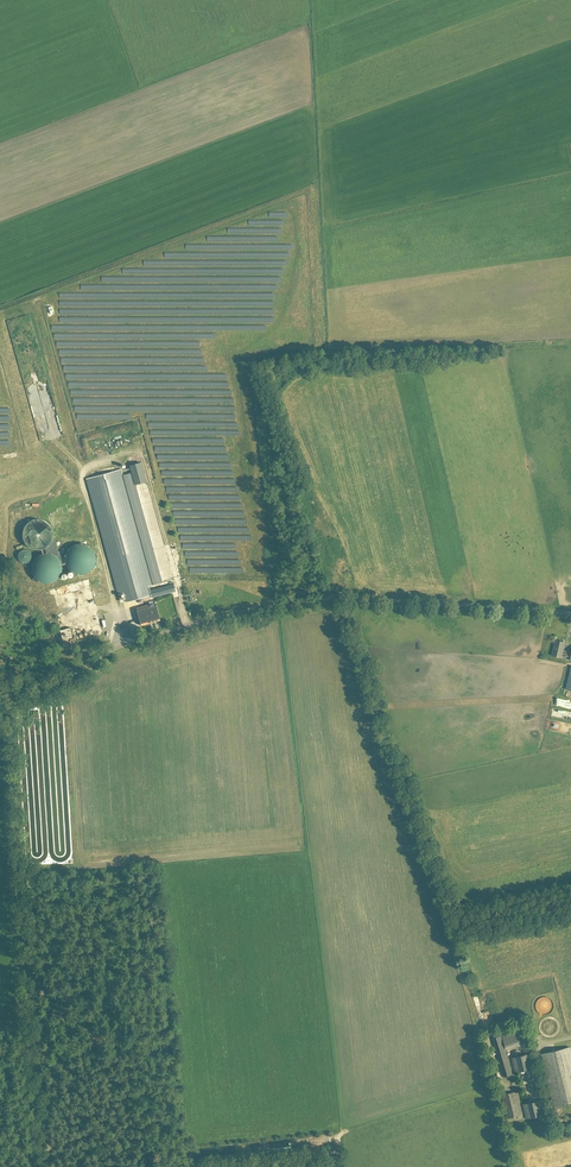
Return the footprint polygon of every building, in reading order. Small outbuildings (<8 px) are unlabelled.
[(86,479),(118,595),(124,593),(126,602),(149,596),(147,587),(162,583),(135,485),(135,486),(135,485),(146,482),(141,462),(129,466),(131,473),(127,474),(123,475),(122,472),(121,469),(86,479)] [(22,533),(22,535),(22,536),(22,537),(23,538),(23,539),(23,540),(24,541),(25,543),(25,544),(26,544),(27,545),(28,546),(29,547),(30,547),(31,548),(32,548),(32,549),(33,549),(34,549),(35,549),(36,550),(37,550),(39,550),(40,549),(41,555),(40,555),(39,556),(38,556),(37,557),(36,558),(35,558),(34,559),(34,560),(34,561),(33,561),(33,562),(32,563),(32,564),(31,566),(31,567),(31,568),(31,569),(31,570),(31,571),(32,573),(32,574),(32,575),(33,576),(33,577),(34,578),(35,579),(36,580),(37,580),(38,581),(39,582),(40,582),(41,583),(42,583),(43,583),(44,583),(45,584),(46,583),(47,583),(48,583),(49,583),(50,583),(51,583),(52,582),(53,582),(54,581),(55,580),(56,579),(57,579),(57,578),(58,577),(59,576),(59,575),(60,574),(60,573),(60,572),(60,571),(60,570),(60,569),(60,568),(60,567),(60,565),(61,564),(53,533),(52,532),(52,530),(52,529),(51,528),(51,527),(50,526),(50,525),(49,524),(48,523),(47,523),(46,522),(45,521),(44,521),(43,520),(42,520),(41,520),(40,519),(39,519),(38,519),(37,519),(36,519),(35,519),(34,520),(33,520),(31,521),(30,521),(29,522),(28,522),(27,523),(27,524),(26,525),(25,526),(24,527),(24,528),(23,529),(23,530),(23,531),(22,532),(22,533)] [(187,528),(178,530),(185,565),(191,563),(189,553),(191,553),(187,528)] [(65,558),(65,559),(65,560),(65,561),(65,562),(66,563),(66,565),(67,566),(67,567),(68,568),(69,569),(70,570),(71,571),(72,571),(72,572),(73,572),(74,573),(75,573),(77,573),(78,574),(79,574),(80,574),(81,574),(82,574),(83,574),(84,573),(85,573),(86,573),(87,572),(88,572),(89,571),(90,570),(91,569),(92,569),(92,568),(93,567),(94,566),(94,565),(95,563),(95,562),(95,561),(95,560),(95,559),(95,558),(95,556),(95,555),(95,554),(94,553),(94,552),(93,551),(92,550),(92,549),(91,548),(90,547),(89,546),(88,546),(87,545),(86,545),(85,544),(84,544),(83,544),(82,544),(81,544),(80,544),(79,544),(78,544),(77,544),(75,544),(75,545),(74,545),(73,545),(72,546),(71,546),(70,547),(69,548),(69,549),(68,550),(67,551),(67,552),(66,553),(66,554),(65,555),(65,556),(65,558)] [(18,555),(17,556),(18,557),(18,558),(18,559),(19,560),(20,561),(20,562),(21,562),(22,562),(22,563),(23,563),(24,563),(25,563),(26,563),(27,562),(28,562),(29,561),(30,560),(30,559),(31,558),(31,557),(31,556),(31,555),(31,554),(30,553),(30,552),(29,551),(28,551),(28,550),(27,550),(26,550),(25,549),(24,549),(23,549),(22,550),(21,550),(20,551),(19,552),(18,553),(18,554),(18,555)] [(174,584),(149,590),(151,598),(176,591),(174,584)] [(154,604),(136,608),(140,625),(158,621),(154,604)] [(570,655),(570,652),(563,651),(565,643),(555,640),(552,656),(562,658),(562,655),(570,657),(570,655)] [(525,1029),(502,1036),(506,1049),(529,1042),(525,1029)] [(501,1036),(492,1039),(503,1077),(512,1074),(501,1036)] [(542,1054),(554,1107),(570,1102),(570,1054),(569,1047),(542,1054)] [(531,1054),(511,1059),(514,1069),(534,1065),(531,1054)] [(516,1092),(502,1095),(507,1118),(521,1115),(516,1092)] [(543,1100),(523,1105),(526,1119),(546,1114),(543,1100)]
